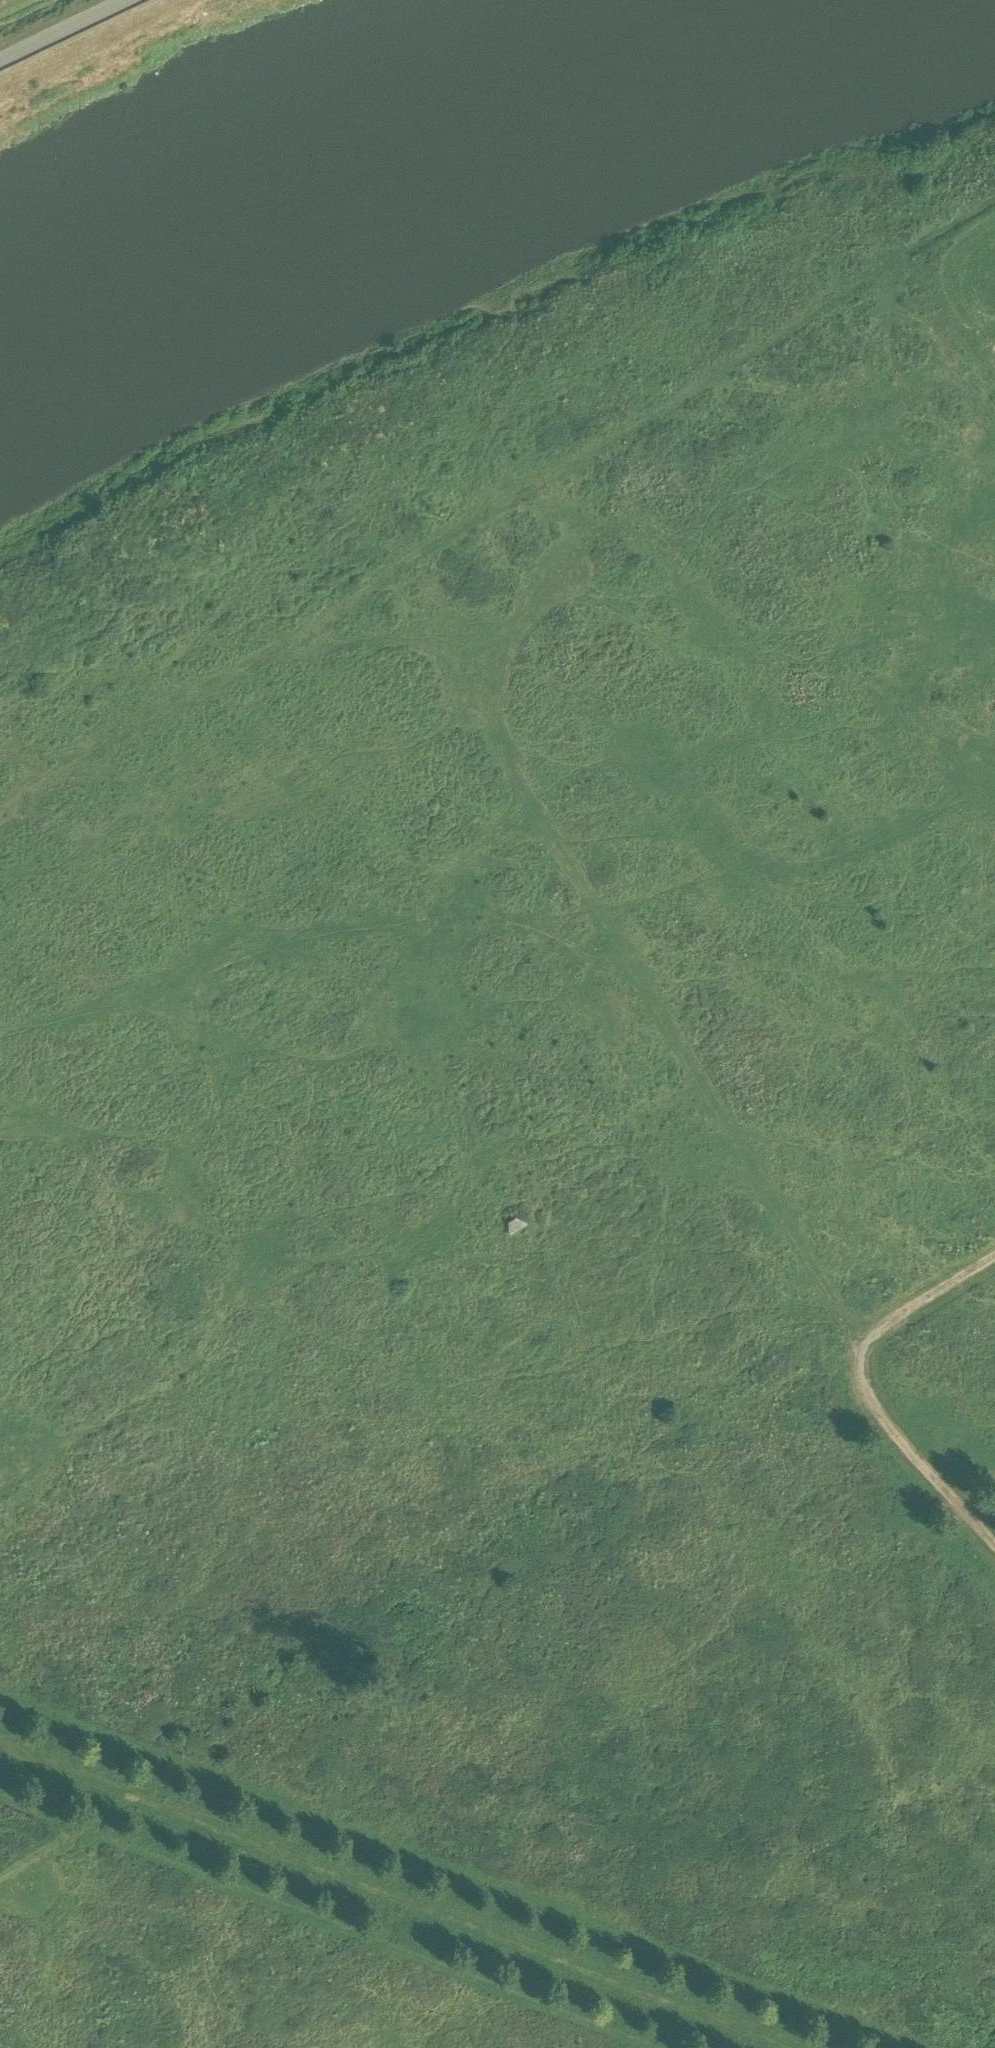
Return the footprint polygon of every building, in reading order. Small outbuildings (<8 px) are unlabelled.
[(511,1240),(526,1229),(515,1223),(508,1228),(511,1240)]
